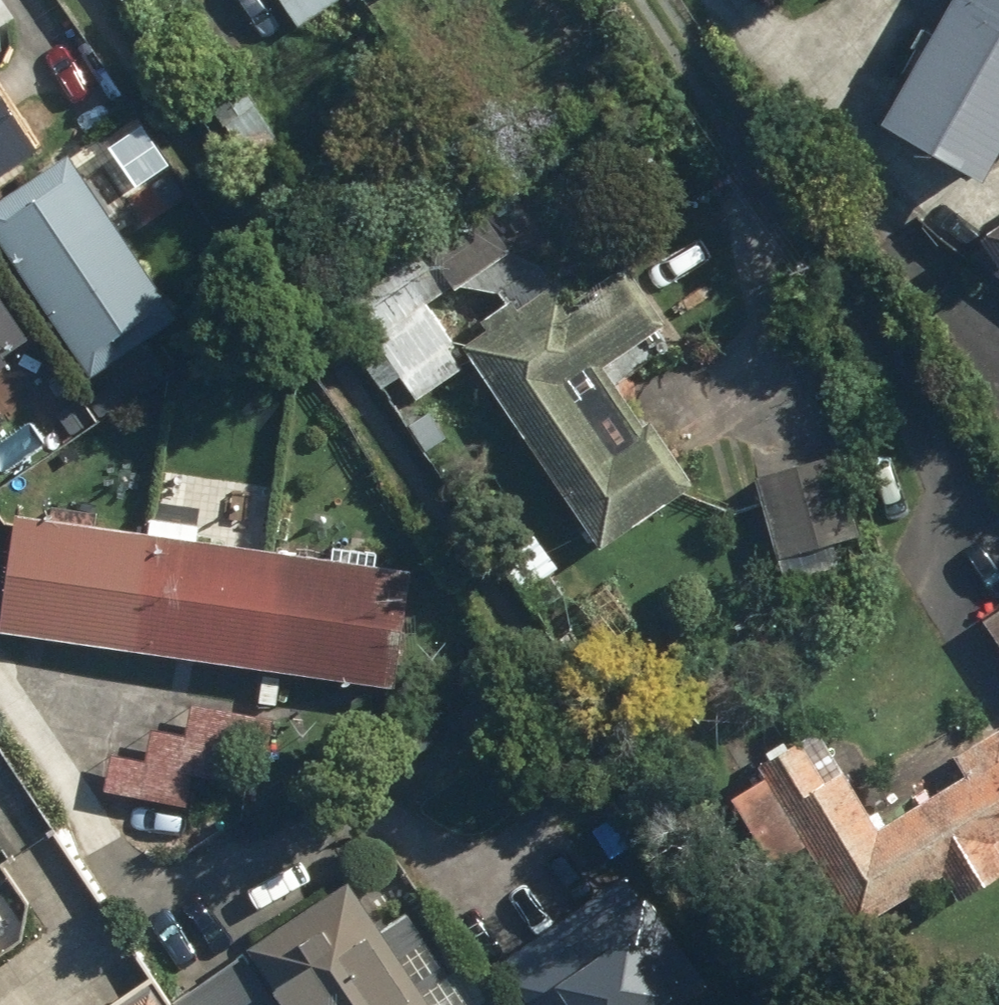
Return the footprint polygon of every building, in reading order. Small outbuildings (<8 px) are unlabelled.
[(305,24),(339,0),(288,0),(305,24)] [(898,121),(997,175),(998,171),(998,0),(964,0),(898,121)] [(20,117),(0,89),(0,131),(20,117)] [(0,202),(0,223),(98,372),(185,314),(78,151),(0,202)] [(374,333),(356,346),(388,389),(406,376),(422,398),(477,357),(435,301),(459,283),(463,288),(521,246),(477,186),(340,286),(374,333)] [(612,362),(675,317),(631,257),(583,293),(566,270),(525,300),(519,292),(484,317),(477,307),(454,323),(615,544),(700,482),(612,362)] [(22,337),(0,306),(0,353),(22,337)] [(871,531),(850,449),(760,473),(781,555),(806,586),(846,554),(835,541),(871,531)] [(404,681),(420,565),(20,510),(4,627),(404,681)] [(983,623),(998,646),(998,612),(983,623)] [(115,750),(108,785),(195,802),(201,770),(231,776),(237,746),(268,752),(276,715),(195,699),(189,731),(155,724),(149,757),(115,750)] [(825,719),(739,771),(786,849),(816,831),(870,921),(950,872),(967,900),(998,881),(998,730),(961,753),(946,729),(887,765),(909,800),(883,815),(825,719)] [(631,872),(516,951),(530,972),(523,977),(542,1004),(732,1004),(735,1003),(655,889),(647,895),(631,872)] [(258,941),(299,1004),(480,1004),(416,906),(389,924),(359,876),(258,941)] [(0,948),(0,966),(8,961),(0,948)] [(184,1003),(185,1004),(286,1004),(255,958),(184,1003)] [(155,983),(122,1004),(169,1004),(155,983)]
